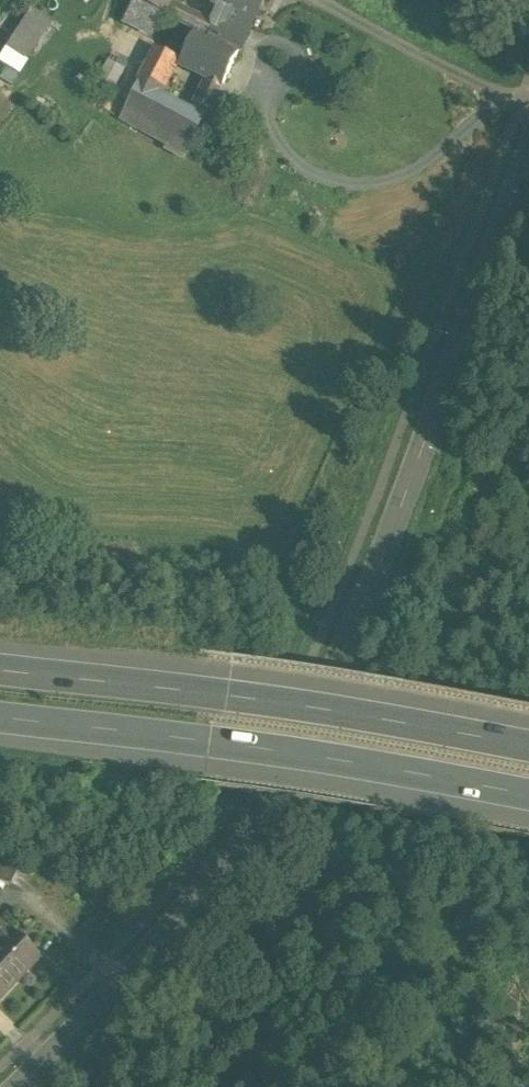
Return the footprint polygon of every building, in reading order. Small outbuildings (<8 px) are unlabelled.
[(132,1),(158,13),(165,1),(165,0),(132,0),(132,1)] [(209,2),(231,13),(226,24),(229,26),(227,31),(220,44),(236,51),(261,0),(210,0),(209,2)] [(158,13),(132,1),(121,23),(136,30),(153,32),(163,16),(158,13)] [(211,25),(165,1),(158,13),(163,16),(220,44),(227,31),(211,25)] [(5,48),(25,61),(49,24),(29,11),(5,48)] [(233,54),(189,33),(177,60),(208,75),(221,81),(233,54)] [(173,57),(154,48),(145,67),(161,76),(163,77),(163,79),(173,57)] [(122,70),(106,62),(94,85),(110,93),(122,70)] [(188,115),(158,99),(161,93),(157,91),(163,79),(163,77),(161,76),(145,67),(118,119),(164,145),(163,149),(182,159),(201,122),(188,115)] [(221,81),(208,75),(188,115),(201,122),(212,98),(221,81)] [(212,98),(201,122),(215,128),(226,105),(212,98)] [(0,923),(0,945),(11,933),(0,923)] [(17,981),(39,957),(12,932),(11,933),(0,945),(0,966),(17,981)] [(0,966),(0,999),(17,981),(0,966)]
